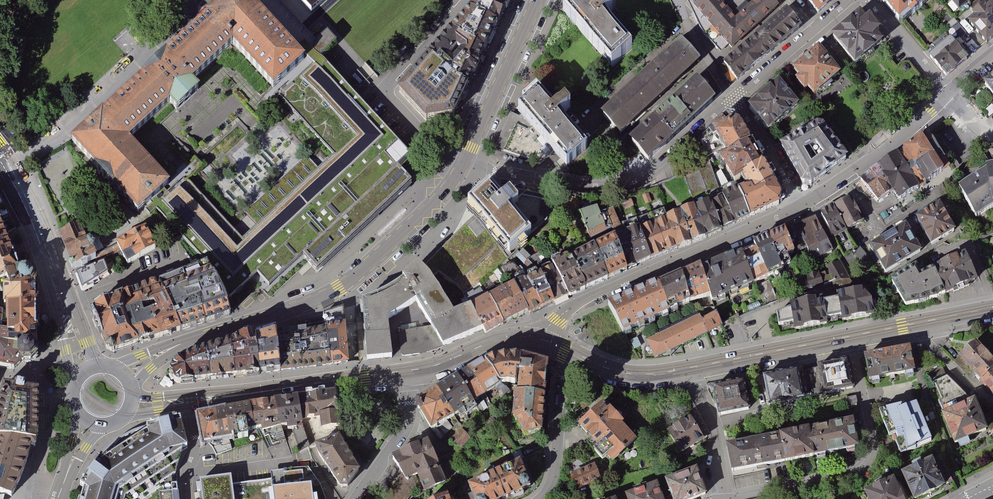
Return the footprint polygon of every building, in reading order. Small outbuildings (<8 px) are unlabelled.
[(70,140),(138,215),(143,211),(171,185),(131,141),(169,106),(175,113),(199,91),(194,85),(232,50),(272,94),(306,63),(249,0),(224,0),(70,140)] [(396,96),(424,128),(454,123),(465,101),(470,90),(485,58),(490,48),(496,34),(503,20),(513,0),(485,0),(396,96)] [(611,9),(604,2),(594,10),(585,0),(571,0),(569,2),(559,11),(607,65),(626,48),(600,19),(611,9)] [(684,5),(729,52),(775,15),(763,0),(760,0),(733,25),(713,5),(717,0),(689,0),(684,5)] [(841,0),(799,0),(798,1),(797,2),(808,13),(817,24),(842,0),(841,0)] [(900,20),(909,12),(911,15),(924,4),(923,2),(926,0),(883,0),(900,20)] [(943,1),(958,18),(979,0),(944,0),(943,1)] [(966,29),(984,50),(992,42),(992,2),(987,7),(989,10),(985,14),(982,10),(969,21),(972,24),(966,29)] [(857,18),(829,41),(852,70),(880,47),(875,40),(878,37),(866,23),(863,25),(857,18)] [(799,38),(784,20),(753,44),(768,63),(783,50),(799,38)] [(930,58),(946,44),(941,38),(925,51),(930,58)] [(768,63),(753,44),(721,71),(736,89),(753,75),(768,63)] [(925,62),(943,83),(964,65),(946,44),(930,58),(925,62)] [(676,48),(598,120),(616,140),(636,121),(642,116),(678,83),(684,78),(696,67),(676,48)] [(808,97),(814,104),(840,82),(817,55),(790,78),(797,87),(794,89),(804,100),(808,97)] [(171,185),(143,211),(151,220),(155,217),(200,267),(203,271),(230,301),(250,283),(264,300),(301,267),(314,282),(411,196),(393,177),(406,166),(314,64),(306,63),(272,94),(331,161),(238,245),(179,179),(171,185)] [(981,90),(992,105),(992,81),(981,90)] [(884,88),(874,97),(882,106),(892,97),(884,88)] [(691,129),(713,108),(695,89),(628,152),(647,171),(664,155),(683,137),(691,129)] [(779,89),(748,114),(768,139),(799,114),(779,89)] [(555,120),(565,110),(558,102),(549,111),(533,94),(513,112),(527,128),(546,149),(562,165),(581,149),(555,120)] [(726,148),(752,134),(735,109),(727,109),(697,139),(704,159),(724,146),(726,148)] [(813,121),(778,143),(802,183),(813,186),(847,159),(820,123),(813,121)] [(546,149),(527,128),(514,129),(503,158),(539,170),(546,149)] [(742,169),(764,155),(752,134),(726,148),(720,151),(733,176),(742,169)] [(928,134),(900,153),(920,186),(950,166),(928,134)] [(56,176),(61,173),(58,169),(72,161),(65,150),(42,163),(55,185),(59,182),(56,176)] [(900,153),(878,166),(893,190),(898,199),(920,186),(900,153)] [(755,185),(775,174),(764,155),(742,169),(749,180),(752,180),(755,185)] [(698,166),(709,197),(722,230),(740,222),(750,217),(737,184),(722,191),(710,161),(698,166)] [(695,203),(707,238),(715,234),(722,230),(709,197),(698,166),(684,171),(695,203)] [(878,166),(862,178),(864,180),(855,186),(870,200),(874,196),(879,201),(893,190),(878,166)] [(985,172),(956,190),(976,223),(992,213),(992,170),(985,172)] [(775,174),(755,185),(752,180),(749,180),(737,184),(750,217),(752,216),(779,205),(781,195),(782,189),(775,174)] [(507,218),(516,209),(509,201),(501,209),(483,189),(463,207),(475,220),(509,258),(512,261),(530,244),(507,218)] [(649,192),(642,195),(645,204),(652,202),(649,192)] [(631,197),(622,201),(625,209),(635,206),(631,197)] [(845,198),(817,215),(831,239),(859,223),(845,198)] [(679,207),(692,244),(700,241),(707,238),(695,203),(679,207)] [(507,218),(530,244),(550,224),(551,212),(544,210),(522,204),(516,209),(507,218)] [(597,204),(580,209),(590,237),(614,227),(606,208),(600,211),(597,204)] [(614,205),(606,208),(614,227),(621,224),(614,205)] [(652,211),(668,252),(673,250),(678,249),(666,212),(664,207),(652,211)] [(666,212),(678,249),(685,246),(692,244),(679,207),(666,212)] [(935,208),(912,223),(928,248),(951,233),(935,208)] [(637,216),(651,259),(668,252),(652,211),(637,216)] [(625,227),(637,265),(651,259),(637,216),(623,221),(625,227)] [(813,219),(798,226),(807,248),(812,261),(830,254),(813,219)] [(509,258),(475,220),(425,264),(433,274),(437,271),(453,283),(463,294),(509,258)] [(78,226),(62,234),(75,265),(96,257),(88,240),(85,242),(78,226)] [(798,226),(784,231),(794,254),(807,248),(798,226)] [(633,267),(637,265),(625,227),(615,232),(627,270),(633,267)] [(118,245),(119,248),(117,250),(116,253),(117,256),(120,256),(122,254),(129,263),(145,255),(157,249),(152,239),(146,229),(118,245)] [(918,256),(902,230),(866,253),(883,279),(918,256)] [(784,231),(768,238),(780,267),(786,264),(784,258),(794,254),(784,231)] [(615,232),(593,241),(608,279),(627,270),(615,232)] [(0,238),(0,276),(14,271),(1,237),(0,238)] [(768,238),(753,245),(767,279),(782,272),(780,267),(768,238)] [(593,241),(569,252),(586,289),(608,279),(593,241)] [(753,245),(737,251),(752,285),(767,279),(753,245)] [(555,302),(569,296),(551,260),(542,249),(528,258),(541,267),(555,302)] [(737,251),(697,268),(708,296),(711,302),(752,285),(737,251)] [(569,252),(551,260),(569,296),(586,289),(569,252)] [(912,270),(887,287),(903,312),(935,303),(974,285),(960,258),(916,277),(912,270)] [(425,264),(421,260),(403,274),(405,277),(416,301),(427,317),(432,324),(434,318),(453,306),(433,274),(425,264)] [(530,314),(544,308),(527,274),(512,261),(501,266),(515,280),(528,311),(530,314)] [(838,261),(827,266),(837,287),(849,281),(838,261)] [(104,263),(78,273),(83,290),(109,275),(104,263)] [(200,267),(115,300),(133,346),(142,343),(180,331),(215,319),(231,314),(230,301),(203,271),(200,267)] [(541,267),(527,274),(544,308),(555,302),(541,267)] [(680,275),(692,303),(708,296),(697,268),(680,275)] [(31,307),(31,288),(25,287),(24,283),(27,279),(27,274),(25,270),(19,269),(14,271),(0,276),(0,307),(31,307)] [(819,272),(799,279),(803,292),(823,285),(819,272)] [(655,286),(667,314),(692,303),(680,275),(655,286)] [(416,301),(405,277),(397,282),(390,287),(380,292),(370,297),(363,300),(367,360),(393,356),(391,338),(389,319),(404,310),(416,301)] [(515,280),(490,293),(504,324),(528,311),(515,280)] [(624,297),(607,304),(620,333),(667,314),(655,286),(655,284),(643,289),(624,297)] [(498,327),(504,324),(490,293),(488,291),(485,292),(480,286),(464,294),(468,301),(483,329),(485,334),(498,327)] [(836,295),(837,300),(821,303),(824,319),(839,317),(840,321),(874,316),(871,301),(860,291),(836,295)] [(820,299),(788,304),(789,308),(776,313),(778,326),(792,324),(793,330),(824,325),(824,319),(821,303),(820,299)] [(133,346),(115,300),(91,309),(106,348),(115,352),(133,346)] [(434,318),(432,324),(443,346),(456,341),(483,329),(468,301),(453,306),(434,318)] [(1,341),(32,342),(31,307),(0,307),(0,325),(1,341)] [(183,360),(170,370),(177,384),(223,379),(249,375),(266,373),(304,369),(313,368),(334,365),(347,363),(343,310),(326,315),(285,328),(271,332),(250,338),(212,349),(200,352),(193,354),(183,360)] [(699,316),(646,342),(654,360),(722,327),(715,313),(701,320),(699,316)] [(423,351),(437,349),(443,346),(432,324),(399,332),(403,356),(423,351)] [(10,371),(18,362),(26,362),(32,356),(32,342),(1,341),(0,325),(0,369),(10,371)] [(955,362),(978,385),(980,383),(992,396),(992,361),(975,342),(955,362)] [(909,347),(863,356),(868,381),(914,372),(909,347)] [(493,360),(484,363),(498,383),(514,383),(514,370),(519,371),(520,358),(507,358),(504,358),(493,360)] [(533,360),(520,358),(519,371),(515,393),(543,396),(545,377),(547,364),(533,360)] [(848,360),(812,366),(815,382),(820,381),(822,393),(852,389),(848,360)] [(472,369),(466,372),(482,399),(493,394),(500,404),(509,395),(500,387),(498,383),(484,363),(479,366),(472,369)] [(796,371),(763,378),(769,406),(802,399),(796,371)] [(466,372),(456,378),(474,411),(478,419),(490,412),(482,399),(466,372)] [(456,378),(434,390),(452,418),(461,412),(464,418),(474,411),(456,378)] [(743,380),(712,386),(718,416),(748,410),(743,380)] [(447,421),(452,418),(434,390),(426,395),(417,400),(415,400),(414,411),(418,411),(418,414),(429,432),(430,431),(447,421)] [(0,392),(0,394),(0,445),(27,451),(32,452),(33,424),(35,400),(24,397),(24,394),(15,392),(14,395),(0,392)] [(542,412),(543,396),(515,393),(512,393),(511,417),(522,437),(541,433),(542,412)] [(238,409),(196,415),(198,430),(200,443),(303,426),(302,420),(319,417),(321,429),(335,427),(330,394),(321,395),(280,402),(259,405),(238,409)] [(972,400),(940,414),(954,445),(987,431),(972,400)] [(600,403),(576,426),(612,464),(637,441),(600,403)] [(915,404),(880,410),(901,454),(931,442),(915,404)] [(690,417),(666,431),(680,454),(704,440),(690,417)] [(851,419),(723,445),(729,473),(856,447),(851,419)] [(447,421),(430,431),(440,441),(452,429),(447,421)] [(78,487),(82,490),(80,498),(149,498),(167,487),(175,487),(176,483),(181,461),(186,458),(177,423),(145,431),(146,436),(99,463),(95,460),(78,487)] [(462,431),(448,444),(459,454),(472,441),(462,431)] [(359,473),(334,438),(312,449),(338,489),(346,490),(352,485),(359,473)] [(435,461),(427,442),(391,458),(402,474),(406,480),(413,478),(417,476),(424,493),(446,484),(444,479),(435,461)] [(0,445),(0,498),(11,498),(20,481),(27,451),(0,445)] [(450,454),(435,461),(444,479),(459,472),(450,454)] [(899,474),(911,498),(918,498),(944,487),(931,459),(899,474)] [(464,487),(470,498),(506,498),(529,488),(517,463),(464,487)] [(595,465),(571,474),(578,491),(602,481),(595,465)] [(662,481),(670,498),(696,498),(706,495),(696,468),(662,481)] [(402,474),(385,498),(412,498),(418,490),(413,478),(406,480),(402,474)] [(198,481),(200,498),(310,498),(308,487),(273,492),(271,481),(230,487),(229,476),(198,481)] [(862,492),(865,498),(902,498),(892,477),(862,492)] [(623,496),(624,498),(661,498),(655,484),(623,496)] [(158,496),(159,498),(178,498),(177,494),(175,494),(175,487),(170,488),(170,494),(158,496)]
